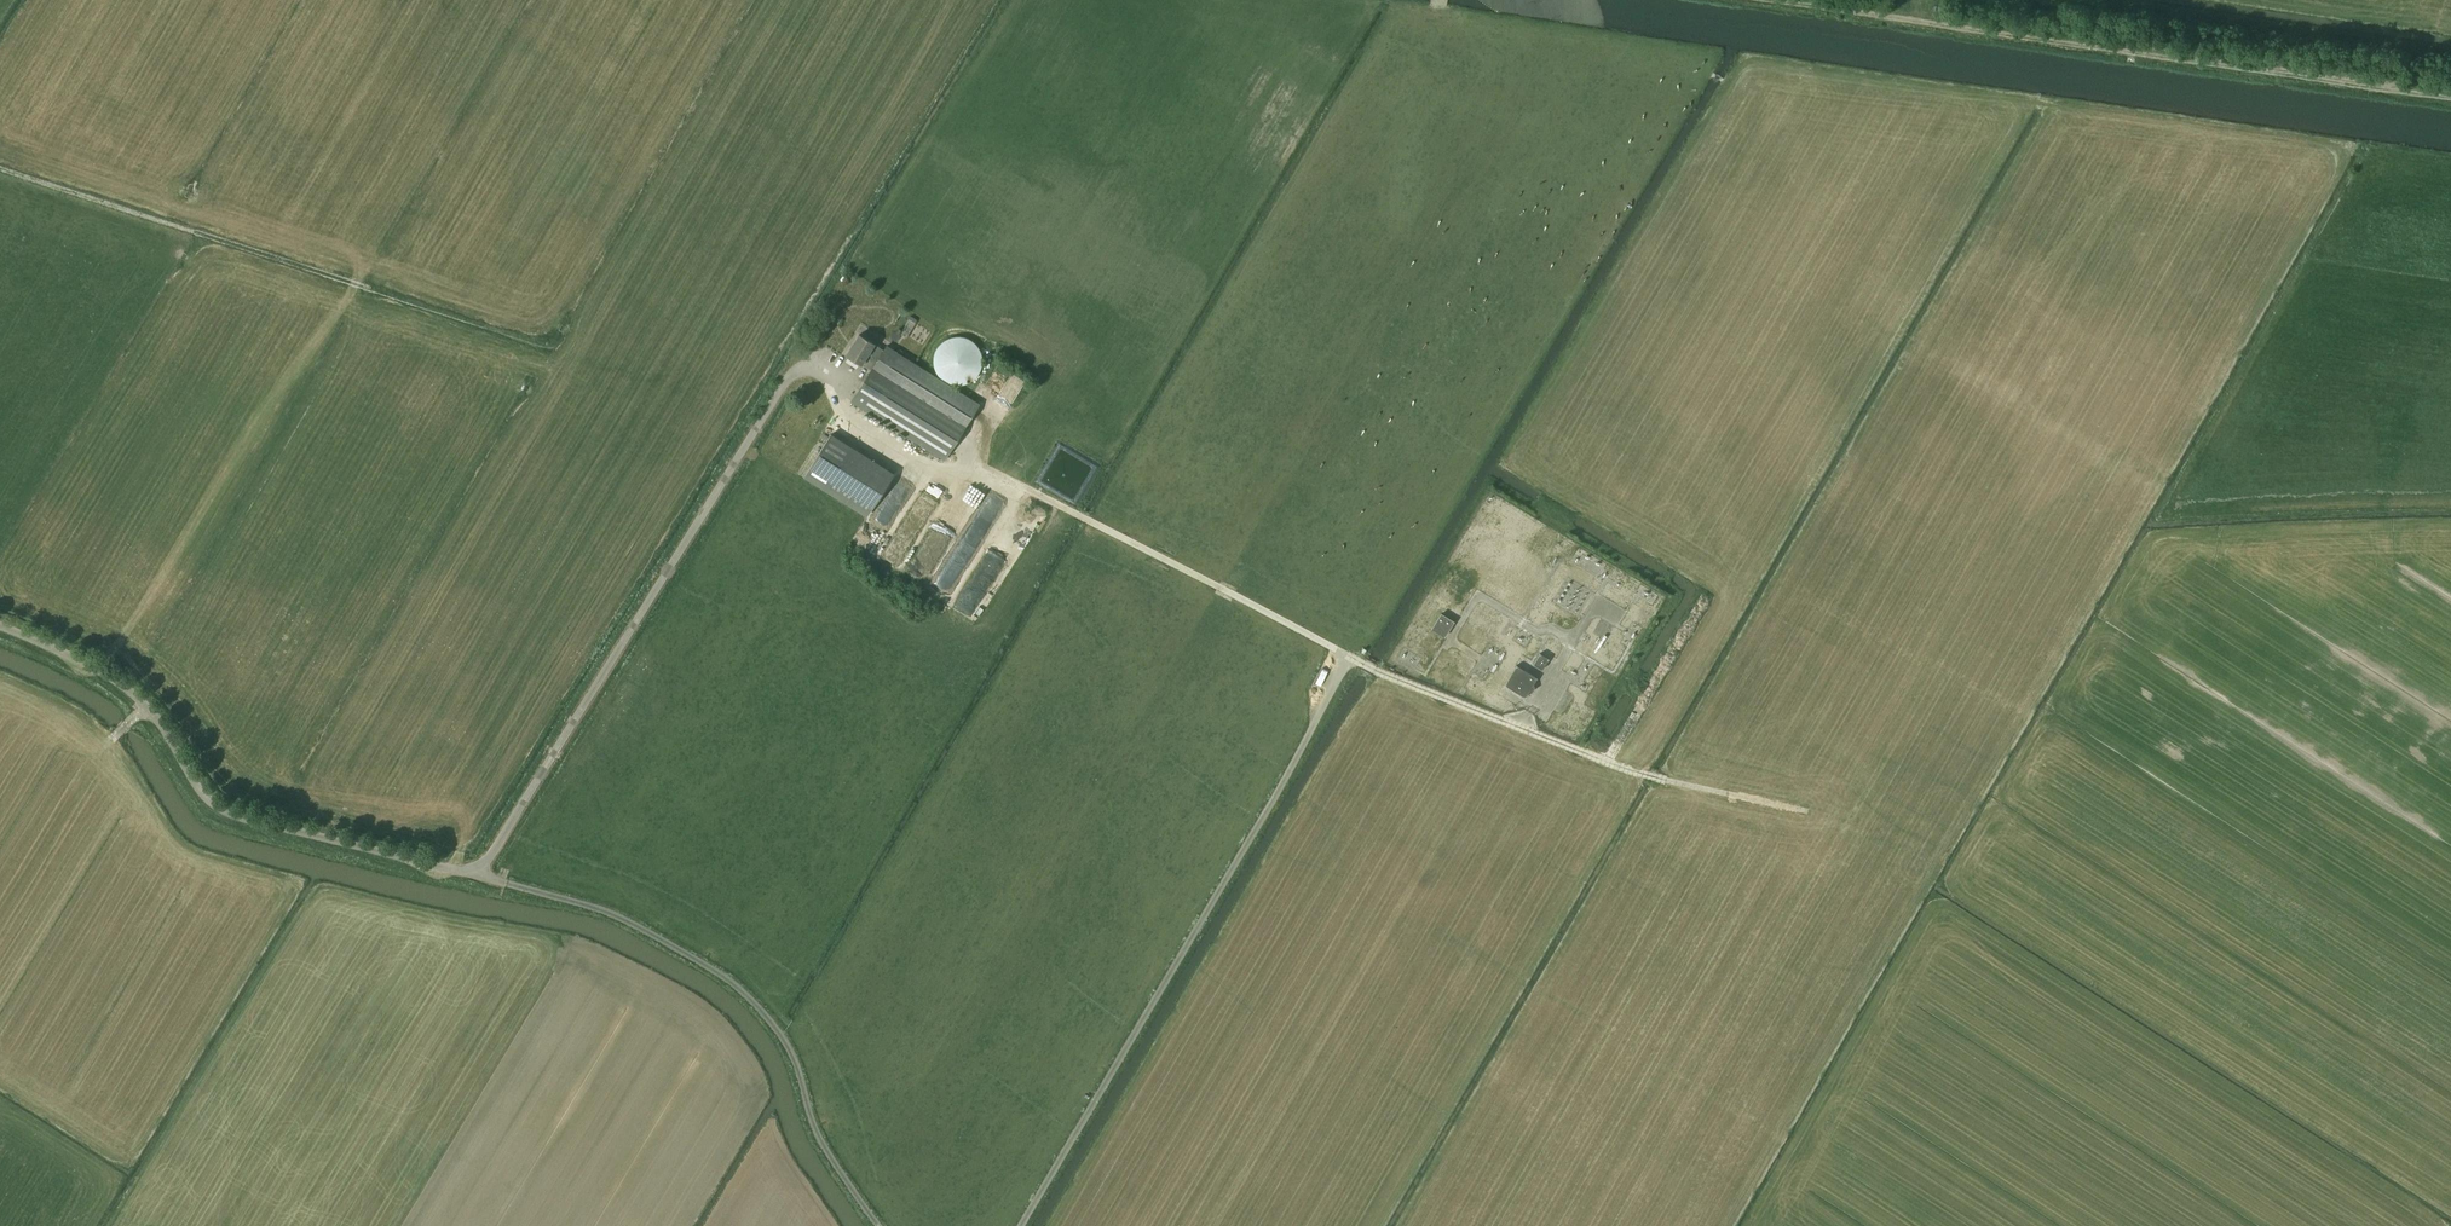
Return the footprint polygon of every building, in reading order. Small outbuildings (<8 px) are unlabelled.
[(980,355),(980,354),(980,351),(979,346),(976,342),(973,338),(969,335),(966,334),(962,333),(957,332),(953,333),(948,335),(944,337),(942,340),(939,343),(938,346),(937,350),(936,355),(937,359),(938,363),(941,367),(943,370),(947,373),(950,374),(953,375),(958,376),(962,376),(967,374),(970,372),(974,370),(976,366),(978,363),(979,359),(980,355)] [(875,344),(860,334),(847,355),(862,364),(871,370),(851,402),(946,461),(972,418),(980,404),(886,344),(883,349),(875,344)] [(1012,400),(1021,376),(999,368),(994,380),(1005,384),(1000,395),(1012,400)] [(805,476),(826,490),(835,475),(842,479),(846,473),(849,475),(863,454),(831,434),(805,476)] [(904,467),(891,493),(903,499),(917,474),(904,467)] [(999,538),(979,570),(994,579),(1012,549),(1004,544),(1006,542),(999,538)] [(958,582),(953,592),(960,597),(966,586),(958,582)] [(973,620),(978,614),(966,604),(961,611),(973,620)] [(1452,621),(1440,613),(1431,629),(1442,636),(1452,621)] [(1549,659),(1540,653),(1534,664),(1542,669),(1549,659)] [(1529,691),(1535,690),(1533,684),(1537,678),(1517,665),(1505,685),(1525,697),(1529,691)]
